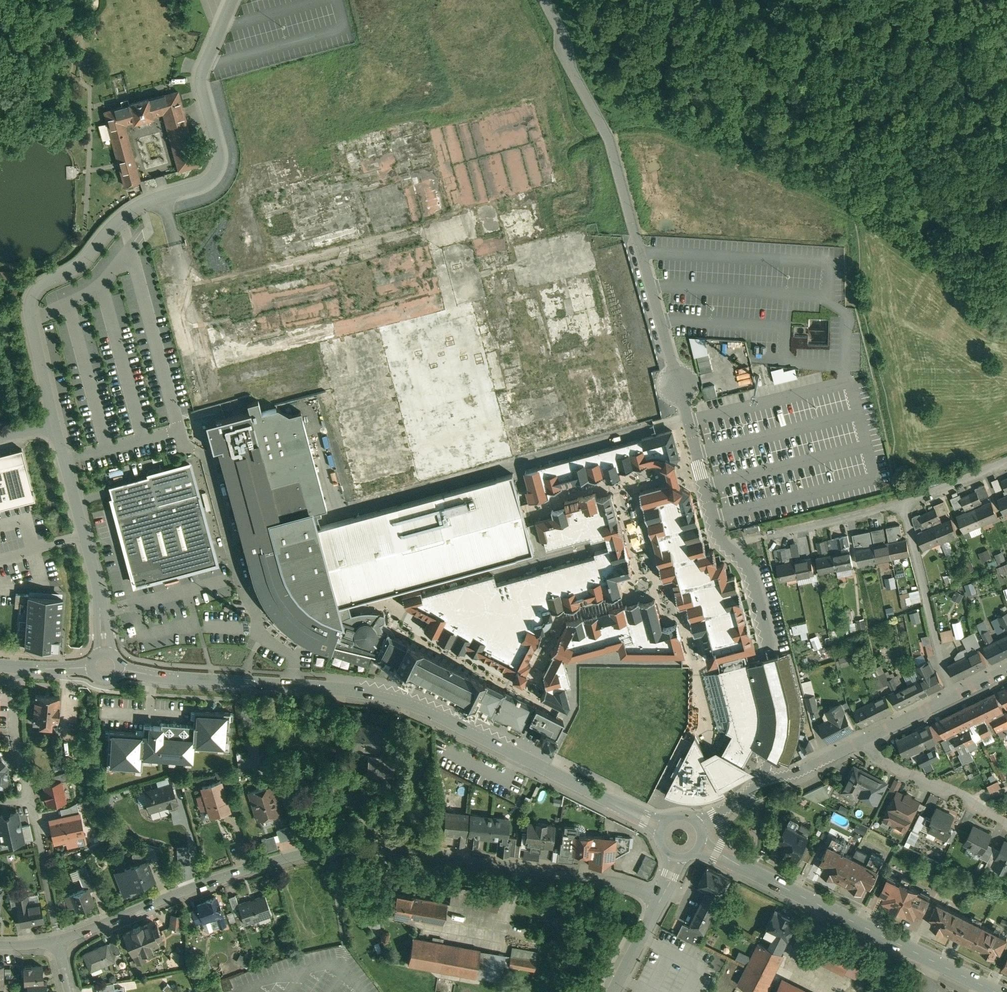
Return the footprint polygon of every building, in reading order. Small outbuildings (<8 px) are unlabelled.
[(130,103),(104,110),(124,184),(140,180),(125,122),(134,120),(134,121),(153,115),(163,112),(178,169),(198,163),(178,90),(148,98),(148,97),(129,103),(130,103)] [(0,271),(0,272),(0,281),(14,282),(15,272),(0,271)] [(470,299),(376,324),(418,480),(512,455),(470,299)] [(715,370),(710,334),(694,337),(697,356),(701,356),(703,372),(715,370)] [(776,373),(777,381),(801,379),(799,365),(774,368),(773,364),(769,365),(770,374),(776,373)] [(718,384),(706,386),(708,398),(720,396),(718,384)] [(372,511),(324,524),(320,526),(318,515),(321,514),(320,508),(326,507),(301,410),(289,413),(279,407),(277,406),(261,411),(258,399),(247,402),(249,409),(205,422),(209,434),(210,439),(213,449),(218,448),(227,480),(229,489),(230,491),(240,530),(244,543),(244,544),(251,570),(252,576),(254,580),(255,583),(255,585),(256,587),(257,589),(260,595),(262,598),(264,601),(267,606),(272,613),(274,615),(277,618),(286,627),(290,630),(292,632),(301,638),(307,641),(313,643),(320,646),(355,657),(368,662),(370,654),(373,655),(374,655),(374,654),(375,654),(386,632),(383,632),(382,631),(376,629),(375,625),(372,622),(368,620),(364,619),(359,621),(356,624),(339,618),(336,605),(348,601),(370,596),(401,587),(405,587),(444,576),(470,569),(490,564),(535,552),(526,518),(524,512),(522,504),(519,491),(514,473),(491,479),(421,498),(407,502),(406,502),(401,503),(372,511)] [(628,441),(636,467),(651,463),(653,462),(655,462),(657,462),(659,462),(661,463),(662,464),(665,466),(672,469),(676,462),(677,459),(678,460),(681,455),(673,428),(628,441)] [(621,471),(636,467),(628,441),(614,445),(621,471)] [(622,476),(621,471),(614,445),(599,449),(606,475),(607,480),(622,476)] [(35,499),(22,448),(0,454),(0,508),(35,499)] [(591,479),(606,475),(599,449),(584,453),(591,477),(591,479)] [(577,481),(591,477),(584,453),(570,456),(577,481)] [(562,485),(577,481),(570,456),(556,460),(562,485)] [(147,474),(109,485),(112,495),(109,496),(112,507),(133,586),(171,576),(219,563),(192,460),(147,472),(147,474)] [(562,485),(556,460),(524,468),(529,488),(526,489),(529,501),(550,495),(549,490),(563,486),(562,485)] [(672,469),(665,466),(670,483),(671,488),(675,481),(680,484),(676,462),(672,469)] [(999,499),(1005,513),(1006,512),(1006,478),(1002,480),(1006,490),(1004,492),(1006,496),(999,499)] [(640,491),(649,522),(695,509),(691,492),(684,488),(685,487),(680,484),(675,481),(671,488),(670,483),(640,491)] [(992,501),(983,505),(981,500),(981,501),(980,499),(989,495),(984,484),(975,488),(976,491),(969,494),(981,523),(998,516),(992,501)] [(596,493),(581,497),(591,537),(592,540),(607,536),(601,514),(616,510),(612,493),(597,497),(596,493)] [(969,494),(961,498),(960,494),(950,498),(955,509),(964,505),(965,507),(967,512),(958,516),(964,530),(981,523),(969,494)] [(565,500),(567,505),(576,541),(591,537),(581,497),(565,500)] [(942,522),(939,515),(948,511),(944,501),(934,505),(935,508),(928,511),(928,512),(934,526),(940,540),(957,533),(951,518),(942,522)] [(553,509),(554,515),(562,544),(576,541),(567,505),(553,509)] [(649,522),(652,536),(699,523),(695,509),(649,522)] [(616,510),(601,514),(607,536),(609,542),(624,538),(616,510)] [(928,512),(920,515),(924,524),(927,529),(934,526),(928,512)] [(554,515),(536,519),(542,540),(545,539),(548,548),(562,544),(554,515)] [(920,515),(913,518),(914,523),(916,528),(924,524),(920,515)] [(703,538),(699,523),(652,536),(656,551),(703,538)] [(900,524),(886,527),(889,542),(892,557),(909,553),(906,538),(898,540),(897,536),(902,535),(900,524)] [(927,529),(917,533),(923,547),(940,540),(934,526),(927,529)] [(878,540),(876,529),(876,527),(871,528),(875,545),(889,542),(886,527),(883,528),(885,538),(878,540)] [(876,529),(878,540),(885,538),(883,528),(876,529)] [(865,531),(858,533),(860,543),(865,542),(867,542),(865,531)] [(844,536),(837,537),(839,548),(841,547),(846,546),(844,536)] [(837,537),(831,538),(834,553),(842,552),(841,547),(839,548),(837,537)] [(624,538),(609,542),(610,547),(618,577),(633,573),(624,538)] [(656,551),(664,579),(672,577),(718,564),(714,549),(707,551),(703,538),(656,551)] [(829,539),(824,540),(826,550),(825,551),(826,555),(832,554),(829,539)] [(824,540),(817,541),(819,552),(825,551),(826,550),(824,540)] [(875,545),(873,546),(876,560),(892,557),(889,542),(875,545)] [(805,544),(798,545),(800,556),(807,555),(805,544)] [(866,547),(856,549),(859,563),(876,560),(873,546),(872,546),(866,547)] [(618,577),(610,547),(595,552),(596,555),(607,594),(607,597),(623,593),(618,577)] [(785,548),(778,549),(780,560),(785,559),(787,558),(785,548)] [(981,551),(984,561),(994,557),(991,548),(981,551)] [(834,553),(834,554),(836,568),(853,564),(850,550),(842,552),(834,553)] [(997,553),(1000,562),(1006,559),(1006,554),(1006,550),(997,553)] [(826,555),(817,557),(820,571),(836,568),(834,554),(832,554),(826,555)] [(592,598),(607,594),(596,555),(581,559),(592,598)] [(811,558),(794,562),(797,576),(814,573),(811,558)] [(578,602),(592,598),(581,559),(568,563),(578,602)] [(718,564),(672,577),(680,606),(687,604),(740,589),(736,575),(729,577),(725,562),(718,564)] [(786,563),(777,565),(780,579),(797,576),(794,562),(793,562),(786,563)] [(540,570),(551,610),(563,606),(563,608),(579,604),(578,602),(568,563),(540,570)] [(551,611),(551,610),(540,570),(513,577),(518,596),(522,610),(525,617),(540,629),(543,628),(544,628),(545,627),(547,626),(548,624),(549,623),(550,621),(551,619),(551,618),(551,616),(551,613),(551,611)] [(466,648),(492,661),(504,637),(498,629),(515,601),(518,596),(513,577),(496,582),(493,573),(486,576),(491,597),(466,648)] [(889,587),(899,586),(897,575),(887,577),(889,587)] [(438,635),(436,638),(464,651),(466,648),(491,597),(486,576),(451,584),(455,599),(438,635)] [(423,628),(438,635),(455,599),(451,584),(435,589),(437,598),(428,617),(423,628)] [(437,598),(435,589),(421,592),(420,589),(401,594),(404,605),(428,617),(437,598)] [(740,589),(687,604),(695,634),(702,632),(710,661),(719,659),(719,660),(757,650),(740,589)] [(62,596),(16,593),(15,606),(19,607),(16,645),(59,648),(62,596)] [(641,600),(626,604),(639,655),(655,655),(648,630),(663,626),(656,599),(641,602),(641,600)] [(364,619),(361,611),(358,611),(354,612),(351,613),(348,601),(336,605),(339,618),(356,624),(359,621),(364,619)] [(526,660),(533,647),(513,637),(521,622),(518,612),(515,601),(498,629),(504,637),(492,661),(504,667),(502,671),(521,681),(530,663),(526,660)] [(610,611),(597,614),(606,649),(619,646),(622,655),(639,655),(626,604),(610,608),(610,611)] [(915,622),(923,620),(920,609),(912,612),(915,622)] [(376,629),(382,631),(383,629),(382,627),(380,622),(384,621),(384,618),(384,615),(384,612),(380,611),(375,610),(372,610),(367,610),(361,611),(364,619),(368,620),(372,622),(375,625),(376,629)] [(540,630),(540,629),(525,617),(522,610),(518,612),(521,622),(513,637),(533,647),(541,632),(540,630)] [(998,616),(1004,628),(1006,626),(1006,611),(998,616)] [(606,649),(597,614),(583,618),(592,653),(606,649)] [(586,654),(592,653),(583,618),(582,616),(566,620),(566,623),(559,636),(586,654)] [(859,628),(868,626),(867,617),(858,619),(859,628)] [(809,621),(794,623),(796,633),(803,632),(804,638),(812,637),(809,621)] [(655,655),(687,655),(678,622),(663,626),(648,630),(655,655)] [(832,630),(834,639),(841,637),(838,628),(832,630)] [(951,628),(940,630),(943,641),(954,639),(951,628)] [(988,629),(982,632),(986,641),(993,638),(988,629)] [(387,630),(386,631),(386,632),(375,654),(374,654),(374,655),(373,655),(373,656),(388,664),(389,663),(393,665),(392,666),(393,667),(407,639),(406,638),(406,640),(397,636),(391,633),(388,631),(387,630)] [(974,631),(968,634),(970,637),(973,643),(978,640),(974,631)] [(812,637),(817,648),(825,645),(820,634),(812,637)] [(985,646),(992,660),(1006,652),(1006,635),(985,646)] [(586,654),(559,636),(550,653),(553,654),(564,660),(586,654)] [(970,637),(964,640),(969,650),(975,647),(973,643),(970,637)] [(429,652),(408,641),(409,640),(407,639),(393,667),(395,668),(395,667),(407,673),(409,675),(410,674),(416,677),(449,693),(456,697),(455,698),(458,699),(470,704),(469,705),(472,706),(473,705),(477,707),(476,708),(478,709),(479,708),(484,711),(484,712),(486,712),(490,714),(492,716),(492,715),(493,716),(495,717),(501,719),(500,720),(503,721),(510,724),(510,725),(512,726),(512,725),(518,728),(520,730),(520,729),(522,730),(528,720),(535,705),(505,690),(486,680),(468,671),(461,668),(429,652)] [(931,642),(925,643),(928,655),(934,654),(931,642)] [(979,649),(957,660),(957,659),(948,664),(955,678),(986,663),(979,649)] [(564,660),(553,654),(542,675),(545,686),(552,688),(564,685),(569,684),(564,660)] [(929,658),(915,665),(921,678),(928,691),(944,684),(937,670),(930,673),(928,670),(933,668),(929,658)] [(719,669),(728,701),(756,693),(748,663),(750,663),(749,661),(719,669)] [(893,671),(886,675),(885,671),(879,674),(878,674),(884,685),(889,682),(892,688),(902,683),(898,674),(895,675),(893,671)] [(878,674),(868,679),(873,690),(884,685),(878,674)] [(921,678),(891,693),(897,706),(928,691),(921,678)] [(552,688),(545,686),(539,697),(566,710),(570,704),(564,685),(552,688)] [(728,728),(727,729),(733,732),(753,743),(755,739),(758,733),(759,728),(760,722),(760,718),(760,712),(760,707),(759,702),(757,697),(756,693),(728,701),(729,704),(730,708),(730,710),(731,713),(731,716),(731,719),(730,722),(729,726),(728,728)] [(995,693),(983,699),(993,720),(997,728),(1001,735),(1006,732),(1006,712),(1004,713),(995,693)] [(815,694),(806,696),(809,709),(818,706),(815,694)] [(60,696),(36,695),(33,724),(40,724),(40,725),(43,728),(47,728),(51,725),(57,725),(58,716),(59,716),(60,706),(59,706),(60,696)] [(886,695),(855,710),(862,724),(892,709),(886,695)] [(983,699),(967,706),(975,721),(984,716),(987,723),(993,720),(983,699)] [(841,703),(825,710),(823,715),(826,721),(820,724),(828,740),(853,728),(841,703)] [(549,712),(535,705),(528,720),(544,728),(555,733),(556,733),(563,718),(549,712)] [(967,706),(952,714),(961,733),(962,733),(970,729),(972,732),(975,730),(971,723),(975,721),(967,706)] [(152,734),(111,732),(109,766),(145,768),(145,757),(197,760),(198,746),(229,747),(231,714),(196,712),(196,725),(152,723),(152,734)] [(952,714),(936,721),(943,736),(946,735),(947,738),(948,737),(950,743),(955,741),(953,737),(961,733),(952,714)] [(987,723),(984,716),(975,721),(983,736),(992,731),(987,723)] [(381,724),(353,722),(353,725),(345,724),(343,742),(352,743),(351,747),(353,747),(353,746),(362,746),(362,748),(363,748),(363,747),(370,747),(370,751),(377,752),(377,748),(379,748),(381,724)] [(929,725),(913,732),(921,747),(922,746),(929,743),(937,740),(929,725)] [(555,733),(544,728),(539,739),(550,744),(555,733)] [(970,729),(962,733),(969,749),(978,744),(972,732),(970,729)] [(721,753),(743,765),(754,744),(753,743),(733,732),(723,750),(721,753)] [(913,732),(898,739),(905,755),(915,750),(918,754),(921,753),(919,748),(921,747),(913,732)] [(961,733),(953,737),(955,741),(958,747),(962,745),(965,751),(969,749),(962,733),(961,733)] [(689,799),(706,753),(696,734),(666,792),(673,795),(680,797),(689,799)] [(947,738),(941,741),(946,750),(952,747),(950,743),(948,737),(947,738)] [(809,739),(801,743),(805,751),(813,748),(809,739)] [(931,748),(926,750),(931,761),(940,756),(935,746),(931,748)] [(706,753),(709,758),(719,752),(721,753),(723,750),(717,747),(706,753)] [(921,753),(918,754),(922,765),(931,761),(926,750),(925,751),(921,753)] [(996,750),(991,752),(999,769),(999,768),(1004,779),(1006,777),(1006,775),(996,750)] [(370,751),(368,751),(367,771),(393,773),(395,753),(377,752),(370,751)] [(709,758),(721,780),(734,773),(746,767),(743,765),(721,753),(719,752),(709,758)] [(709,758),(706,753),(689,799),(704,798),(717,795),(727,791),(724,786),(724,785),(721,780),(709,758)] [(734,773),(721,780),(724,785),(724,786),(726,785),(738,778),(755,769),(744,762),(743,765),(746,767),(734,773)] [(887,781),(855,765),(843,789),(842,790),(847,792),(857,797),(862,787),(879,796),(887,781)] [(69,770),(61,773),(52,776),(54,782),(61,781),(71,779),(69,770)] [(178,772),(171,775),(175,787),(181,785),(178,772)] [(901,788),(904,780),(897,777),(894,785),(901,788)] [(206,808),(208,815),(231,808),(228,800),(230,800),(227,788),(225,789),(222,778),(200,785),(202,794),(197,795),(201,809),(206,808)] [(992,792),(1003,787),(1000,780),(989,785),(992,792)] [(54,782),(44,785),(45,791),(44,792),(45,799),(47,798),(48,805),(65,801),(61,781),(54,782)] [(171,783),(144,791),(149,808),(152,810),(158,808),(159,806),(167,803),(168,805),(170,808),(174,808),(177,806),(177,802),(171,783)] [(824,783),(803,793),(818,801),(829,795),(824,783)] [(843,789),(833,784),(830,791),(844,798),(847,792),(842,790),(843,789)] [(272,785),(249,792),(258,819),(263,817),(265,816),(266,817),(267,818),(272,816),(272,815),(272,814),(275,813),(275,814),(280,812),(272,785)] [(897,790),(890,787),(887,794),(893,797),(897,790)] [(904,793),(897,790),(893,797),(883,817),(906,829),(920,801),(912,797),(911,794),(908,793),(904,793)] [(843,803),(841,810),(850,813),(852,807),(843,803)] [(946,813),(936,808),(931,819),(934,820),(931,826),(937,829),(935,832),(947,838),(952,828),(949,826),(954,815),(947,812),(946,813)] [(468,813),(445,810),(443,830),(455,831),(454,841),(464,843),(465,833),(466,833),(468,813)] [(3,818),(3,815),(0,816),(0,837),(1,841),(9,840),(10,844),(24,841),(20,826),(17,812),(10,813),(11,816),(3,818)] [(79,813),(58,818),(58,821),(51,823),(54,839),(61,838),(61,841),(66,840),(68,847),(78,844),(77,838),(84,836),(79,813)] [(491,815),(469,813),(467,833),(468,833),(467,843),(477,844),(478,834),(489,835),(491,815)] [(927,817),(921,813),(915,824),(922,828),(927,817)] [(509,817),(491,815),(489,835),(499,836),(498,852),(514,854),(515,836),(516,836),(507,835),(509,817)] [(799,820),(791,816),(780,838),(784,840),(780,848),(788,852),(787,854),(791,857),(793,853),(797,855),(808,834),(807,833),(810,828),(802,824),(799,829),(795,828),(799,820)] [(546,821),(535,820),(527,819),(524,848),(528,849),(528,856),(538,857),(540,843),(551,844),(554,823),(546,822),(546,821)] [(869,832),(870,825),(858,823),(857,830),(869,832)] [(30,824),(20,826),(24,841),(33,839),(30,824)] [(263,838),(267,851),(281,847),(279,840),(293,837),(290,825),(277,829),(279,833),(263,838)] [(576,826),(566,825),(565,830),(562,830),(562,832),(561,839),(560,839),(559,850),(558,850),(557,860),(572,861),(573,851),(583,852),(583,855),(589,855),(588,863),(600,864),(613,857),(615,838),(614,837),(604,837),(604,835),(576,833),(575,832),(576,826)] [(991,834),(973,825),(964,843),(982,852),(983,850),(984,850),(987,843),(991,834)] [(615,838),(613,857),(629,848),(630,835),(615,834),(614,837),(615,838)] [(833,836),(822,858),(827,861),(823,869),(834,875),(834,874),(842,878),(854,856),(853,856),(845,852),(847,849),(842,846),(844,842),(833,836)] [(1004,841),(997,856),(992,866),(1006,873),(1006,872),(1005,871),(1006,868),(1006,842),(1004,841)] [(987,843),(984,850),(983,850),(982,852),(980,856),(988,860),(991,854),(995,846),(987,843)] [(154,847),(140,852),(144,862),(145,861),(146,863),(158,858),(154,847)] [(808,848),(803,858),(808,860),(813,851),(808,848)] [(868,859),(864,857),(866,852),(857,848),(853,856),(854,856),(842,878),(851,882),(850,883),(862,888),(866,880),(871,883),(884,857),(872,851),(868,859)] [(813,851),(808,860),(813,863),(818,853),(813,851)] [(649,877),(658,859),(646,853),(637,871),(649,877)] [(997,856),(991,854),(988,860),(985,865),(991,868),(992,866),(997,856)] [(144,862),(125,869),(128,877),(132,876),(136,887),(153,880),(153,879),(152,880),(146,863),(145,861),(144,862)] [(731,877),(708,865),(707,866),(699,883),(698,886),(705,889),(706,886),(714,891),(711,897),(705,894),(691,923),(704,930),(731,877)] [(901,879),(889,874),(880,892),(884,894),(882,898),(889,902),(889,903),(898,907),(911,880),(903,875),(901,879)] [(88,887),(70,894),(74,906),(76,910),(94,902),(90,891),(100,886),(96,877),(86,882),(88,887)] [(942,880),(937,878),(932,888),(937,891),(942,880)] [(918,890),(909,885),(912,880),(911,880),(898,907),(907,912),(907,911),(915,915),(917,910),(921,912),(930,894),(922,890),(921,891),(918,890)] [(15,888),(7,889),(12,908),(17,907),(16,898),(17,898),(16,894),(15,888)] [(498,896),(453,889),(451,903),(496,910),(498,896)] [(447,902),(388,891),(384,912),(443,922),(447,902)] [(70,894),(64,896),(69,908),(74,906),(70,894)] [(235,894),(228,897),(232,908),(239,906),(238,904),(235,894)] [(265,895),(238,904),(239,906),(245,923),(271,914),(265,895)] [(27,904),(26,896),(17,898),(16,898),(17,907),(21,926),(44,921),(40,902),(27,904)] [(216,896),(206,900),(206,901),(197,904),(199,908),(203,921),(210,918),(213,929),(226,924),(220,908),(221,908),(219,902),(218,903),(216,896)] [(1006,937),(937,902),(931,916),(934,917),(931,923),(943,930),(944,929),(981,948),(994,955),(997,949),(1000,950),(1006,937)] [(199,908),(192,911),(196,923),(203,921),(199,908)] [(797,920),(776,909),(765,931),(775,936),(770,946),(781,951),(786,942),(797,920)] [(379,913),(368,916),(372,929),(383,926),(379,913)] [(182,916),(171,915),(169,927),(181,928),(182,916)] [(149,923),(142,926),(142,925),(132,930),(125,933),(124,933),(123,933),(124,935),(124,934),(132,953),(132,954),(133,954),(137,963),(146,959),(143,952),(152,948),(151,946),(158,943),(158,944),(159,943),(156,937),(161,935),(157,924),(152,926),(150,922),(149,923)] [(703,932),(683,922),(677,934),(698,943),(703,932)] [(480,949),(412,937),(408,963),(475,975),(480,949)] [(116,940),(110,943),(114,955),(121,952),(116,940)] [(738,983),(755,991),(767,991),(772,982),(769,981),(784,953),(770,946),(760,941),(738,983)] [(106,944),(83,954),(89,971),(113,961),(106,944)] [(850,959),(820,944),(813,957),(844,972),(850,959)] [(490,951),(480,949),(475,975),(484,977),(490,951)] [(505,954),(490,951),(484,977),(501,980),(505,954)] [(536,959),(510,954),(508,964),(534,969),(536,959)] [(247,967),(251,959),(241,955),(238,962),(247,967)] [(43,966),(32,967),(32,966),(25,967),(23,967),(24,983),(27,983),(44,982),(43,966)] [(782,978),(778,985),(775,991),(810,991),(782,978)] [(27,983),(28,991),(47,991),(47,982),(44,982),(27,983)] [(767,991),(775,991),(778,985),(772,982),(767,991)] [(96,986),(97,991),(124,991),(123,988),(115,989),(114,983),(96,986)] [(167,983),(163,988),(163,989),(165,991),(166,991),(174,991),(173,990),(170,986),(167,983)]
